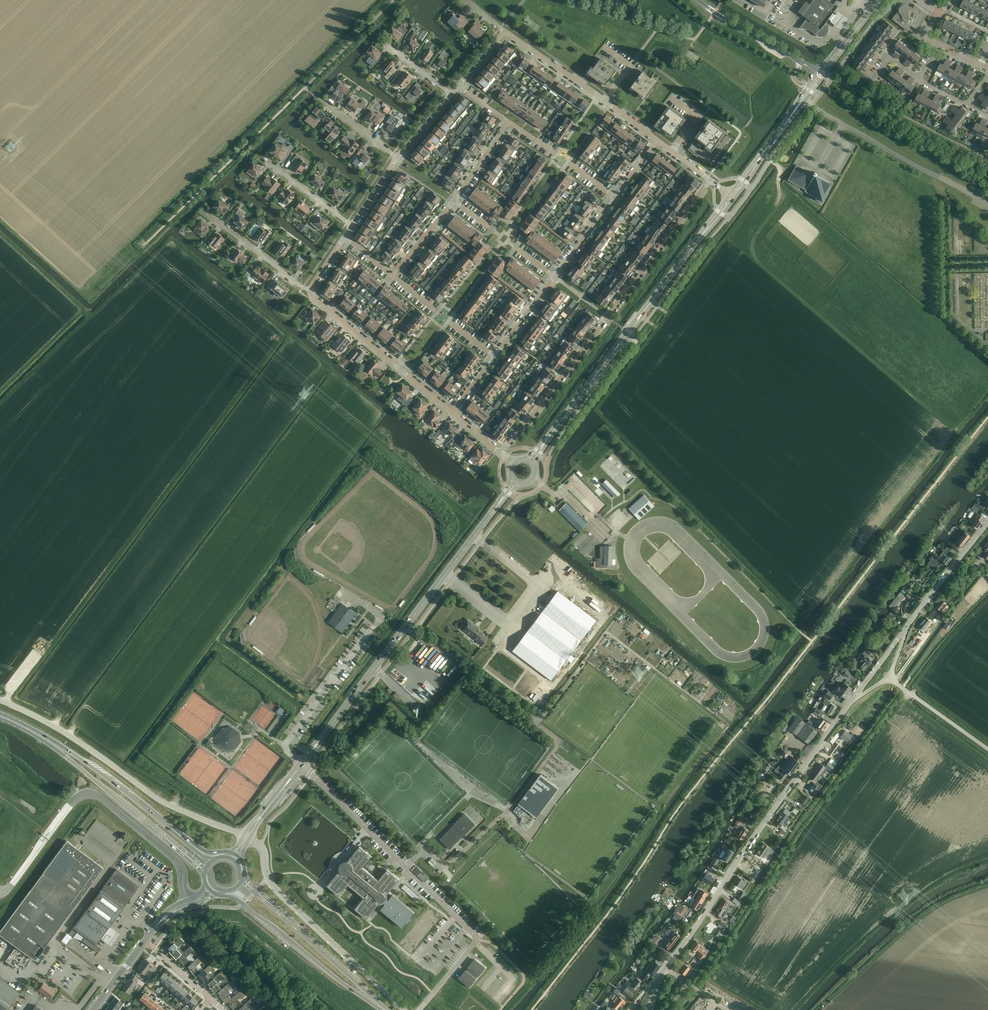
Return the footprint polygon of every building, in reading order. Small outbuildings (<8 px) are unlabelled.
[(820,0),(813,0),(810,4),(808,3),(806,1),(798,12),(800,13),(807,19),(801,28),(803,28),(805,28),(806,29),(808,29),(809,30),(811,31),(812,31),(814,32),(815,33),(817,35),(818,36),(821,36),(823,36),(825,35),(826,33),(827,32),(827,29),(827,27),(826,25),(825,24),(825,23),(828,19),(830,17),(833,13),(838,7),(838,6),(837,6),(837,7),(828,0),(821,0),(821,1),(820,0)] [(960,7),(966,9),(970,1),(967,0),(964,0),(960,7)] [(970,1),(966,9),(966,10),(971,12),(975,4),(970,2),(970,1)] [(912,7),(907,5),(906,4),(905,4),(904,4),(902,4),(901,4),(900,5),(899,6),(898,6),(898,7),(897,9),(897,11),(897,12),(892,19),(908,32),(911,26),(918,31),(927,14),(915,5),(913,8),(912,7)] [(975,4),(971,12),(977,15),(981,7),(976,5),(975,4)] [(983,18),(987,10),(981,7),(977,15),(983,18)] [(830,17),(828,19),(830,21),(830,22),(839,29),(847,19),(837,12),(835,15),(833,13),(830,17)] [(458,19),(454,15),(449,21),(458,29),(461,25),(463,27),(467,23),(460,16),(458,19)] [(948,30),(952,22),(946,19),(942,27),(948,30)] [(481,30),(479,29),(482,26),(476,21),(471,26),(473,27),(470,30),(478,38),(483,33),(484,31),(482,29),(481,30)] [(882,27),(894,36),(896,34),(892,30),(894,27),(886,21),(882,27)] [(954,33),(957,25),(952,22),(948,30),(954,33)] [(803,28),(801,28),(800,29),(803,29),(806,30),(810,32),(812,33),(815,36),(817,37),(819,38),(821,38),(824,37),(826,36),(828,34),(829,32),(829,30),(829,28),(827,25),(825,23),(825,24),(826,25),(827,27),(827,29),(827,32),(826,33),(825,35),(823,36),(821,36),(818,36),(817,35),(815,33),(814,32),(812,31),(811,31),(809,30),(808,29),(806,29),(805,28),(803,28)] [(407,32),(408,30),(401,25),(399,26),(396,31),(392,28),(389,34),(388,33),(387,34),(397,41),(400,35),(403,37),(407,32)] [(959,36),(963,28),(957,25),(954,33),(959,36)] [(882,27),(878,32),(886,38),(888,35),(893,39),(894,36),(882,27)] [(965,39),(969,30),(963,28),(959,36),(965,39)] [(409,41),(406,46),(410,49),(414,52),(417,47),(419,48),(420,45),(419,44),(414,40),(418,34),(413,30),(408,37),(410,39),(409,41)] [(967,33),(965,39),(970,41),(974,33),(969,30),(967,33)] [(883,41),(886,38),(878,32),(874,38),(886,47),(888,45),(883,41)] [(974,33),(970,41),(976,44),(980,36),(974,33)] [(884,50),(886,47),(874,38),(870,44),(877,49),(880,46),(884,50)] [(895,52),(893,55),(895,57),(904,45),(899,41),(893,48),(896,50),(895,52)] [(875,52),(877,49),(870,44),(866,49),(878,58),(880,56),(875,52)] [(381,52),(372,45),(371,46),(372,47),(371,48),(370,47),(368,50),(369,50),(368,52),(371,55),(366,61),(373,67),(379,60),(377,57),(381,52)] [(423,54),(421,57),(427,62),(433,54),(432,53),(429,51),(427,49),(428,47),(425,45),(421,51),(424,52),(423,54)] [(504,50),(502,52),(505,55),(509,59),(516,50),(511,47),(510,48),(506,45),(503,49),(504,50)] [(904,45),(895,57),(898,59),(901,54),(904,57),(910,49),(905,46),(904,45)] [(441,54),(435,62),(437,64),(440,66),(443,68),(447,63),(444,60),(448,54),(443,50),(442,49),(439,53),(441,54)] [(876,61),(878,58),(866,49),(862,55),(869,60),(871,57),(876,61)] [(907,59),(904,63),(906,65),(915,53),(910,49),(904,57),(907,59)] [(509,59),(504,54),(501,51),(497,55),(498,56),(496,58),(500,61),(504,65),(509,59)] [(915,53),(906,65),(909,67),(912,62),(915,65),(921,57),(916,54),(915,53)] [(862,55),(857,60),(869,70),(870,69),(871,67),(867,63),(869,60),(862,55)] [(500,61),(496,58),(495,57),(492,61),(493,62),(491,64),(493,66),(499,71),(504,65),(500,61)] [(389,77),(394,71),(395,70),(392,67),(395,64),(389,59),(381,68),(385,71),(384,73),(389,77)] [(526,73),(531,65),(529,63),(524,59),(518,68),(526,73)] [(609,67),(605,64),(606,63),(600,59),(593,68),(591,67),(587,73),(604,86),(616,71),(610,66),(609,67)] [(941,63),(937,71),(942,74),(949,60),(946,59),(943,65),(941,63)] [(857,60),(853,66),(861,71),(863,68),(868,72),(869,70),(857,60)] [(949,60),(942,74),(947,77),(951,69),(949,68),(952,62),(949,60)] [(493,66),(491,64),(490,63),(487,67),(488,68),(486,71),(489,74),(494,77),(499,71),(493,66)] [(533,78),(539,69),(534,66),(531,65),(526,73),(533,78)] [(948,77),(946,79),(947,79),(952,82),(960,66),(958,65),(955,69),(955,71),(952,69),(951,69),(947,77),(948,77)] [(959,83),(963,75),(960,73),(963,67),(960,66),(952,82),(958,85),(959,83)] [(893,82),(902,70),(900,68),(896,72),(893,70),(887,77),(893,82)] [(538,81),(544,73),(539,69),(533,78),(538,81)] [(489,74),(486,71),(485,70),(481,74),(483,74),(481,77),(484,80),(488,83),(494,77),(489,74)] [(902,70),(893,82),(898,86),(904,78),(901,76),(904,71),(902,70)] [(965,86),(972,72),(969,70),(966,76),(963,75),(959,83),(965,86)] [(651,78),(642,71),(638,77),(638,78),(636,82),(635,81),(630,87),(645,98),(658,81),(652,76),(651,78)] [(412,78),(404,72),(400,77),(397,75),(392,82),(398,87),(400,84),(405,88),(408,84),(410,83),(409,82),(412,78)] [(972,72),(965,86),(970,88),(973,90),(976,84),(973,83),(974,81),(972,79),(972,78),(975,73),(972,72)] [(543,85),(549,76),(544,73),(538,81),(543,85)] [(484,80),(481,77),(480,76),(476,80),(477,81),(475,83),(483,90),(488,83),(484,80)] [(551,90),(556,82),(554,80),(554,79),(549,76),(543,85),(551,90)] [(904,78),(898,86),(899,86),(904,90),(913,78),(911,76),(907,81),(904,79),(904,78)] [(913,78),(904,90),(910,94),(910,93),(915,87),(912,84),(915,80),(913,78)] [(558,95),(564,86),(559,83),(558,83),(556,82),(551,90),(558,95)] [(334,92),(330,98),(340,104),(340,103),(343,104),(346,100),(343,98),(340,96),(343,92),(347,95),(350,89),(347,87),(342,84),(340,83),(337,88),(334,93),(334,92)] [(414,85),(405,97),(410,100),(415,94),(418,97),(422,92),(419,89),(417,87),(414,85)] [(563,98),(569,90),(564,86),(558,95),(563,98)] [(508,93),(508,92),(502,88),(498,93),(500,94),(497,98),(499,99),(498,100),(501,102),(504,97),(508,93)] [(919,93),(915,101),(920,104),(927,90),(925,89),(922,94),(919,93)] [(568,102),(574,93),(569,90),(563,98),(568,102)] [(926,106),(930,99),(927,97),(930,91),(927,90),(920,104),(926,106)] [(511,97),(507,94),(508,92),(508,93),(504,97),(501,102),(504,104),(505,103),(506,104),(511,97)] [(575,107),(581,99),(579,97),(579,96),(574,93),(568,102),(575,107)] [(987,97),(982,93),(980,96),(987,102),(987,96),(987,97)] [(930,99),(926,106),(932,109),(939,96),(936,94),(933,100),(930,99)] [(513,103),(517,98),(512,95),(511,97),(506,104),(508,106),(507,106),(510,108),(513,103)] [(462,106),(466,110),(471,103),(462,96),(459,100),(460,101),(458,103),(462,106)] [(932,109),(931,110),(931,111),(933,112),(935,113),(937,113),(937,112),(938,111),(939,110),(940,110),(939,111),(940,110),(941,108),(942,107),(941,107),(940,107),(941,105),(938,103),(941,97),(939,96),(932,109)] [(980,96),(978,98),(983,102),(981,105),(987,110),(987,102),(980,96)] [(353,99),(352,98),(346,107),(354,113),(359,106),(363,108),(367,102),(363,100),(360,104),(356,101),(356,100),(354,99),(353,99)] [(521,101),(517,98),(513,103),(510,108),(513,110),(515,111),(518,106),(521,101)] [(581,99),(575,107),(583,112),(589,103),(584,100),(583,100),(581,99)] [(526,105),(526,104),(521,101),(518,106),(515,111),(517,112),(516,112),(519,114),(526,105)] [(462,106),(458,103),(457,102),(454,106),(455,107),(453,109),(457,112),(461,116),(466,110),(462,106)] [(530,108),(530,107),(526,104),(526,105),(519,114),(522,116),(524,117),(527,112),(530,108)] [(953,108),(965,118),(968,120),(969,118),(967,116),(969,113),(962,107),(960,110),(955,106),(953,108)] [(321,119),(325,114),(317,107),(313,112),(310,116),(309,116),(305,120),(314,128),(318,123),(317,122),(320,118),(321,119)] [(534,111),(535,111),(530,107),(530,108),(527,112),(524,117),(525,118),(528,120),(531,116),(534,111)] [(457,112),(453,109),(452,108),(449,112),(450,113),(448,115),(451,118),(455,122),(461,116),(457,112)] [(684,119),(669,108),(665,113),(664,113),(656,124),(671,135),(676,129),(675,129),(677,127),(678,124),(679,125),(684,119)] [(961,123),(965,118),(953,108),(951,111),(956,115),(954,117),(961,123)] [(371,111),(367,116),(364,119),(368,122),(368,121),(371,123),(374,118),(380,122),(384,117),(378,113),(377,114),(374,113),(374,111),(373,111),(371,111)] [(539,114),(535,111),(534,111),(531,116),(528,120),(531,122),(533,123),(538,116),(539,114)] [(489,113),(483,122),(491,128),(495,123),(494,122),(495,120),(493,119),(494,118),(492,116),(493,115),(489,113)] [(451,118),(448,115),(447,114),(443,118),(444,119),(443,121),(446,124),(450,128),(455,122),(451,118)] [(385,124),(382,129),(387,132),(388,130),(391,132),(395,127),(399,120),(396,118),(391,115),(385,124)] [(538,116),(533,123),(534,124),(537,126),(542,119),(538,116)] [(607,130),(613,122),(611,120),(606,116),(600,124),(607,130)] [(961,123),(954,117),(952,120),(947,116),(945,118),(958,128),(961,123)] [(564,121),(571,126),(574,122),(567,117),(564,121)] [(955,131),(958,128),(945,118),(943,121),(949,125),(945,130),(952,135),(953,136),(954,136),(955,135),(956,135),(956,134),(956,133),(956,131),(955,131)] [(976,123),(971,133),(977,136),(985,119),(982,118),(979,124),(976,123)] [(542,119),(537,126),(540,128),(542,129),(545,125),(546,126),(548,123),(542,119)] [(984,136),(987,128),(985,127),(987,121),(985,119),(977,136),(977,135),(978,136),(982,138),(983,138),(984,136)] [(334,130),(331,127),(334,123),(331,120),(325,128),(331,133),(326,139),(330,143),(334,138),(335,139),(338,135),(337,135),(340,131),(335,127),(334,130)] [(446,124),(443,121),(441,121),(438,124),(439,125),(437,128),(441,131),(445,134),(450,128),(446,124)] [(568,130),(571,126),(564,121),(561,125),(568,130)] [(723,133),(724,132),(709,121),(704,127),(705,128),(703,130),(702,132),(701,132),(696,138),(706,145),(703,149),(693,142),(688,148),(701,158),(700,158),(700,159),(706,164),(707,162),(712,166),(720,156),(725,150),(724,149),(727,145),(728,145),(733,139),(727,135),(726,136),(725,134),(723,133)] [(488,133),(491,128),(483,122),(478,128),(485,133),(487,132),(488,133)] [(614,135),(620,127),(615,123),(615,124),(613,122),(607,130),(614,135)] [(565,134),(568,130),(561,125),(558,129),(565,134)] [(441,131),(437,128),(436,127),(433,131),(434,131),(432,134),(440,140),(445,134),(441,131)] [(619,139),(625,131),(620,127),(614,135),(619,139)] [(484,135),(485,133),(478,128),(474,135),(482,141),(486,136),(484,135)] [(562,139),(565,134),(558,129),(555,133),(555,134),(562,139)] [(555,134),(555,133),(552,131),(549,136),(556,141),(559,143),(562,139),(555,134)] [(629,136),(630,134),(625,131),(619,139),(624,143),(629,136)] [(428,137),(426,139),(434,147),(436,144),(440,140),(432,134),(431,133),(428,137)] [(631,148),(637,140),(635,138),(630,134),(629,136),(624,143),(631,148)] [(479,146),(482,141),(474,135),(469,142),(476,147),(478,145),(479,146)] [(508,141),(507,144),(510,146),(512,147),(512,148),(515,150),(517,147),(521,141),(517,139),(516,140),(512,137),(510,136),(508,139),(510,140),(508,141)] [(590,140),(597,145),(601,141),(593,136),(590,140)] [(350,143),(349,141),(344,137),(340,142),(346,147),(345,149),(351,154),(359,145),(357,144),(357,143),(356,142),(355,141),(354,141),(353,140),(350,143)] [(423,144),(421,146),(429,153),(434,147),(426,139),(422,143),(423,144)] [(472,144),(469,142),(468,141),(467,140),(462,147),(465,148),(473,154),(477,149),(475,148),(476,147),(472,144)] [(597,145),(590,140),(587,144),(594,149),(596,151),(599,147),(597,145)] [(631,148),(638,154),(645,145),(639,141),(639,142),(637,140),(631,148)] [(288,146),(284,144),(281,148),(275,144),(274,146),(273,146),(271,149),(272,150),(270,152),(275,155),(274,155),(281,160),(286,153),(289,155),(294,147),(290,144),(288,146)] [(502,147),(501,149),(507,154),(511,156),(515,150),(512,148),(512,147),(510,146),(507,144),(505,146),(504,148),(503,147),(502,147)] [(587,144),(584,148),(591,153),(593,155),(596,151),(594,149),(587,144)] [(429,153),(421,146),(420,145),(417,149),(418,150),(416,152),(417,153),(424,159),(429,153)] [(473,154),(465,148),(460,155),(467,160),(468,158),(470,159),(473,154)] [(588,157),(591,153),(584,148),(581,152),(588,157)] [(365,163),(370,158),(366,156),(369,153),(365,149),(352,163),(357,167),(362,161),(365,163)] [(499,155),(498,157),(499,158),(502,160),(506,163),(511,156),(507,154),(501,149),(499,152),(501,153),(499,155)] [(417,153),(416,152),(415,151),(412,155),(413,156),(411,159),(413,161),(418,165),(424,159),(417,153)] [(592,160),(588,157),(581,152),(578,157),(580,159),(581,158),(588,164),(592,160)] [(535,159),(544,165),(548,160),(545,158),(544,158),(537,153),(534,158),(535,159)] [(300,174),(307,164),(300,159),(301,157),(296,154),(292,161),(296,164),(293,168),(300,174)] [(655,167),(662,158),(657,154),(650,163),(655,167)] [(466,162),(467,160),(460,155),(455,162),(464,168),(467,163),(466,162)] [(617,162),(626,168),(628,165),(627,164),(628,162),(621,156),(617,162)] [(493,160),(492,163),(493,164),(498,167),(501,169),(502,170),(506,163),(502,160),(499,158),(498,157),(496,159),(495,161),(494,160),(493,160)] [(660,170),(666,162),(662,158),(655,167),(660,170)] [(542,169),(544,165),(535,159),(532,163),(542,169)] [(461,173),(464,168),(455,162),(451,169),(458,173),(459,172),(461,173)] [(623,171),(626,168),(617,162),(614,167),(621,172),(622,170),(623,171)] [(665,174),(671,165),(666,162),(660,170),(665,174)] [(249,169),(248,170),(256,176),(254,179),(257,181),(260,176),(258,174),(261,170),(259,168),(260,167),(256,165),(253,163),(249,169)] [(490,168),(489,170),(491,172),(493,174),(497,176),(499,174),(502,170),(501,169),(498,167),(493,164),(492,163),(490,165),(490,166),(491,166),(490,168)] [(539,173),(542,169),(532,163),(529,167),(539,173)] [(621,172),(614,167),(610,164),(606,169),(610,172),(618,178),(620,175),(619,174),(621,172)] [(671,165),(665,174),(670,178),(676,169),(671,165)] [(796,165),(788,180),(805,190),(804,191),(815,198),(814,199),(823,204),(827,196),(826,195),(832,184),(816,174),(817,173),(816,173),(815,174),(814,173),(814,172),(813,174),(796,165)] [(536,177),(539,173),(529,167),(526,171),(529,173),(536,177)] [(457,175),(458,173),(451,169),(446,175),(455,181),(458,176),(457,175)] [(484,173),(482,176),(484,177),(489,181),(488,182),(491,184),(496,178),(497,176),(493,174),(491,172),(489,170),(487,173),(486,175),(485,174),(484,173)] [(616,181),(618,178),(610,172),(605,178),(609,180),(609,179),(613,182),(615,180),(616,181)] [(399,181),(406,185),(411,178),(404,173),(403,176),(398,173),(395,178),(399,181)] [(533,182),(536,177),(529,173),(526,177),(533,182)] [(571,184),(572,185),(576,181),(568,175),(566,173),(562,177),(569,182),(571,184)] [(687,181),(695,187),(698,182),(693,177),(694,176),(689,173),(684,179),(687,181)] [(324,182),(315,175),(311,181),(320,188),(322,185),(325,187),(328,182),(326,180),(324,182)] [(446,175),(440,184),(444,187),(444,186),(446,187),(447,186),(449,187),(451,186),(455,181),(446,175)] [(533,182),(526,177),(523,175),(521,180),(523,181),(530,186),(533,182)] [(641,180),(648,185),(652,180),(645,175),(641,180)] [(272,181),(267,177),(263,183),(267,187),(266,188),(272,193),(273,192),(274,193),(276,190),(275,189),(280,184),(274,179),(272,181)] [(568,188),(571,184),(569,182),(562,177),(559,181),(568,188)] [(508,200),(509,198),(482,179),(481,181),(508,200)] [(406,185),(399,181),(398,183),(393,180),(390,186),(394,188),(401,193),(406,185)] [(651,187),(648,185),(641,180),(637,184),(647,192),(651,187)] [(527,190),(530,186),(523,181),(520,185),(527,190)] [(565,192),(568,188),(559,181),(556,186),(565,192)] [(691,191),(695,187),(687,181),(683,185),(691,191)] [(647,192),(637,184),(633,188),(635,190),(644,196),(647,192)] [(524,194),(527,190),(520,185),(517,189),(524,194)] [(688,196),(691,191),(683,185),(680,190),(688,196)] [(562,196),(565,192),(556,186),(553,190),(562,196)] [(385,193),(389,196),(396,200),(401,193),(394,188),(393,191),(392,190),(388,188),(385,193)] [(503,210),(504,209),(499,205),(499,204),(481,190),(480,191),(476,188),(469,197),(473,200),(473,201),(496,219),(500,213),(500,214),(503,210)] [(640,201),(644,196),(635,190),(633,188),(630,193),(638,199),(640,201)] [(688,196),(680,190),(677,188),(674,193),(684,201),(688,196)] [(342,194),(334,189),(330,194),(333,196),(333,197),(339,201),(343,196),(345,198),(349,193),(345,190),(342,194)] [(521,198),(524,194),(517,189),(514,194),(521,198)] [(294,195),(288,190),(286,193),(283,191),(278,196),(281,199),(280,200),(287,205),(294,195)] [(558,200),(562,196),(553,190),(550,194),(558,200)] [(521,198),(514,194),(512,192),(509,197),(518,203),(521,198)] [(586,200),(594,206),(597,202),(598,204),(601,201),(594,196),(595,195),(592,192),(586,200)] [(427,200),(435,207),(438,203),(440,199),(437,196),(437,195),(434,193),(427,200)] [(630,193),(627,198),(635,203),(638,199),(630,193)] [(674,193),(670,198),(680,206),(684,201),(674,193)] [(555,204),(558,200),(550,194),(547,198),(553,203),(555,204)] [(389,196),(388,198),(383,195),(380,201),(384,203),(391,208),(396,200),(389,196)] [(547,198),(544,202),(550,207),(552,209),(555,204),(553,203),(547,198)] [(627,198),(623,203),(630,208),(633,210),(637,205),(635,203),(627,198)] [(677,211),(680,206),(670,198),(665,205),(667,207),(670,209),(672,207),(677,211)] [(432,211),(435,207),(427,200),(422,207),(429,213),(431,210),(432,211)] [(508,203),(517,210),(520,206),(511,200),(508,203)] [(591,210),(594,206),(586,200),(581,207),(591,214),(593,211),(591,210)] [(226,207),(219,201),(215,207),(218,209),(217,209),(223,214),(227,209),(230,211),(234,205),(230,202),(226,207)] [(305,217),(310,210),(304,205),(305,204),(301,201),(295,209),(305,217)] [(547,211),(550,207),(544,202),(540,206),(547,211)] [(391,208),(384,203),(383,206),(379,203),(375,208),(379,211),(386,215),(391,208)] [(514,213),(517,210),(508,203),(506,206),(514,213)] [(620,207),(620,208),(627,213),(630,215),(633,210),(630,208),(623,203),(620,207)] [(512,217),(514,213),(506,206),(504,209),(503,210),(512,217)] [(549,212),(547,211),(540,206),(537,210),(544,215),(546,217),(549,212)] [(427,215),(429,213),(422,207),(417,213),(425,219),(428,216),(427,215)] [(589,217),(591,214),(581,207),(576,213),(584,219),(587,215),(589,217)] [(619,207),(616,211),(620,215),(624,218),(627,213),(620,208),(620,207),(619,207)] [(675,213),(670,209),(667,207),(664,212),(671,217),(675,213)] [(243,229),(248,222),(242,217),(245,213),(239,209),(235,214),(238,217),(234,222),(243,229)] [(386,215),(379,211),(378,213),(374,210),(370,216),(374,218),(374,219),(381,223),(386,215)] [(509,220),(512,217),(503,210),(500,214),(509,220)] [(543,221),(546,217),(544,215),(537,210),(534,214),(543,221)] [(661,210),(657,215),(663,219),(667,223),(668,222),(671,217),(664,212),(661,210)] [(621,222),(624,218),(616,211),(612,216),(613,217),(613,216),(621,222)] [(422,223),(425,219),(417,213),(412,219),(419,225),(421,223),(422,223)] [(581,223),(584,219),(576,213),(571,220),(581,227),(583,224),(581,223)] [(528,218),(536,224),(539,221),(530,214),(528,218)] [(652,222),(654,224),(662,230),(666,225),(661,221),(663,219),(657,215),(652,222)] [(476,245),(479,242),(478,241),(483,236),(460,218),(459,219),(455,216),(448,225),(452,228),(451,230),(470,243),(471,242),(476,246),(476,245)] [(617,227),(621,222),(613,216),(613,217),(610,221),(617,227)] [(322,218),(320,217),(317,221),(313,218),(310,223),(313,226),(318,230),(321,227),(323,229),(328,223),(326,221),(323,218),(322,218)] [(365,223),(369,226),(376,230),(381,223),(374,219),(373,221),(372,220),(369,218),(365,223)] [(534,228),(536,224),(528,218),(525,221),(534,228)] [(417,228),(419,225),(412,219),(407,225),(415,232),(418,228),(417,228)] [(579,230),(581,227),(571,220),(566,226),(574,232),(577,228),(579,230)] [(203,238),(207,233),(204,231),(208,227),(205,225),(206,224),(202,221),(196,228),(202,233),(200,236),(203,238)] [(531,231),(532,230),(534,228),(525,221),(522,225),(531,231)] [(613,232),(617,227),(610,221),(606,226),(613,232)] [(568,244),(569,243),(541,222),(540,223),(568,244)] [(654,224),(651,229),(658,235),(662,230),(654,224)] [(376,230),(369,226),(368,228),(364,225),(360,231),(364,233),(371,238),(376,230)] [(407,225),(401,232),(408,238),(409,238),(411,235),(411,236),(415,232),(407,225)] [(529,235),(531,231),(522,225),(520,228),(529,235)] [(571,236),(574,232),(566,226),(560,234),(564,237),(565,235),(571,240),(573,237),(571,236)] [(610,236),(613,232),(606,226),(602,231),(610,236)] [(265,231),(261,228),(254,237),(261,242),(263,239),(266,241),(272,233),(267,229),(265,231)] [(655,239),(658,235),(651,229),(647,233),(655,239)] [(531,231),(529,235),(525,241),(554,263),(562,251),(538,233),(537,234),(532,230),(531,231)] [(610,236),(602,231),(602,230),(598,235),(606,241),(610,236)] [(398,236),(396,238),(404,244),(407,241),(407,240),(408,238),(401,232),(398,236)] [(467,254),(468,253),(442,232),(441,233),(467,254)] [(371,238),(364,233),(363,236),(359,233),(355,238),(366,246),(371,238)] [(647,233),(644,238),(651,244),(655,239),(647,233)] [(225,239),(218,234),(216,237),(213,235),(207,242),(212,247),(214,245),(218,248),(225,239)] [(435,241),(444,249),(443,247),(448,241),(441,235),(439,238),(438,237),(435,241)] [(595,239),(596,240),(603,245),(606,241),(598,235),(595,239)] [(637,241),(648,249),(651,244),(644,238),(641,236),(637,241)] [(401,248),(404,244),(396,238),(391,244),(398,250),(400,248),(401,248)] [(596,240),(592,244),(600,250),(603,245),(596,240)] [(439,256),(444,249),(435,241),(431,245),(432,246),(430,248),(437,254),(439,256)] [(637,241),(634,246),(644,254),(648,249),(637,241)] [(284,245),(280,242),(273,251),(280,256),(282,253),(285,255),(291,247),(286,243),(284,245)] [(476,245),(485,252),(488,248),(479,242),(476,245)] [(396,253),(398,250),(391,244),(386,250),(394,257),(397,253),(396,253)] [(592,244),(588,249),(598,257),(602,252),(600,250),(592,244)] [(482,255),(485,252),(476,245),(476,246),(474,249),(482,255)] [(431,261),(437,254),(430,248),(428,251),(427,250),(424,254),(431,261)] [(633,248),(629,253),(639,260),(643,255),(633,248)] [(244,254),(237,249),(235,253),(232,251),(227,257),(230,259),(232,257),(237,262),(238,261),(242,264),(246,259),(242,256),(244,254)] [(480,259),(482,255),(474,249),(471,252),(480,259)] [(391,261),(394,257),(386,250),(379,258),(383,261),(383,260),(387,263),(390,260),(391,261)] [(342,260),(351,266),(353,267),(358,260),(349,252),(346,256),(345,255),(344,257),(344,256),(342,259),(343,259),(342,260)] [(477,262),(480,259),(471,252),(468,256),(477,262)] [(581,257),(589,263),(594,256),(588,252),(586,254),(584,252),(581,257)] [(629,253),(625,257),(635,265),(639,260),(629,253)] [(426,267),(431,261),(424,254),(420,259),(421,259),(419,262),(426,267)] [(461,259),(469,265),(473,262),(465,255),(461,259)] [(505,267),(507,263),(498,256),(496,260),(505,267)] [(584,270),(589,263),(581,257),(577,261),(580,263),(578,265),(584,270)] [(622,262),(621,262),(624,264),(632,270),(635,265),(625,257),(622,262)] [(303,263),(297,258),(291,265),(295,268),(296,267),(299,269),(302,265),(304,267),(308,261),(306,259),(303,263)] [(505,267),(504,268),(509,271),(508,272),(532,291),(541,280),(512,258),(508,263),(507,263),(505,267)] [(466,269),(469,265),(461,259),(458,263),(466,269)] [(340,265),(339,267),(347,272),(351,266),(342,260),(340,262),(340,263),(340,264),(340,265)] [(502,270),(504,268),(505,267),(496,260),(493,263),(502,270)] [(458,263),(456,261),(453,265),(455,267),(463,273),(466,269),(458,263)] [(420,274),(426,267),(419,262),(417,264),(416,264),(413,268),(420,274)] [(499,274),(502,270),(493,263),(491,267),(499,274)] [(628,275),(632,270),(624,264),(620,269),(623,271),(628,275)] [(579,276),(584,270),(578,265),(577,267),(574,265),(571,270),(579,276)] [(256,269),(252,266),(246,274),(250,277),(252,275),(253,276),(253,277),(255,278),(256,278),(262,283),(269,275),(268,275),(269,274),(264,270),(264,271),(258,267),(256,269)] [(342,279),(347,272),(339,267),(337,269),(336,269),(335,270),(333,272),(334,273),(333,273),(342,279)] [(460,277),(463,273),(455,267),(452,271),(460,277)] [(497,277),(499,274),(491,267),(488,270),(497,277)] [(620,269),(618,267),(612,274),(623,282),(626,277),(621,273),(623,271),(620,269)] [(415,281),(420,274),(413,268),(409,272),(410,272),(408,275),(415,281)] [(577,279),(579,276),(571,270),(567,274),(570,276),(568,279),(576,285),(578,282),(577,279)] [(364,271),(358,278),(362,282),(368,274),(364,271)] [(456,281),(460,277),(452,271),(448,275),(456,281)] [(338,286),(342,279),(333,273),(333,274),(331,276),(332,276),(331,278),(330,280),(338,286)] [(362,282),(360,283),(364,287),(366,285),(372,277),(368,274),(362,282)] [(612,274),(609,279),(619,287),(623,282),(612,274)] [(453,285),(456,281),(448,275),(445,278),(445,279),(453,285)] [(486,279),(495,285),(497,287),(497,286),(500,283),(498,281),(490,275),(486,279)] [(372,277),(366,285),(370,288),(376,281),(372,277)] [(445,279),(445,278),(443,277),(440,281),(442,283),(450,289),(453,285),(445,279)] [(526,300),(527,298),(499,277),(498,279),(526,300)] [(486,279),(483,283),(492,289),(495,285),(486,279)] [(609,279),(605,284),(615,292),(619,287),(609,279)] [(333,293),(338,286),(330,280),(328,283),(328,282),(327,284),(326,283),(324,286),(325,286),(325,287),(333,293)] [(275,283),(272,281),(267,287),(270,290),(272,289),(275,291),(274,292),(274,294),(275,295),(276,295),(277,296),(278,295),(279,294),(282,297),(288,290),(277,281),(275,283)] [(378,291),(382,286),(380,285),(380,284),(376,281),(370,288),(374,292),(376,290),(378,291)] [(446,293),(450,289),(442,283),(439,287),(446,293)] [(488,293),(492,289),(483,283),(480,287),(488,293)] [(612,297),(615,292),(605,284),(601,289),(604,291),(612,297)] [(382,298),(389,291),(384,287),(384,288),(382,286),(378,291),(380,293),(376,297),(381,300),(382,299),(382,298)] [(328,301),(333,293),(325,287),(324,287),(322,289),(323,290),(322,291),(322,292),(320,295),(328,301)] [(443,297),(446,293),(439,287),(435,291),(443,297)] [(480,287),(477,291),(485,298),(487,299),(490,295),(488,293),(480,287)] [(552,293),(563,301),(568,295),(561,289),(559,291),(556,290),(556,291),(555,290),(552,293)] [(386,302),(392,294),(389,291),(382,298),(382,299),(386,302)] [(440,301),(443,297),(435,291),(432,295),(435,297),(435,298),(436,299),(436,298),(440,301)] [(482,302),(485,298),(477,291),(474,295),(482,302)] [(600,295),(608,301),(612,297),(604,291),(600,295)] [(509,300),(513,303),(514,301),(515,302),(514,302),(516,303),(516,302),(520,306),(524,301),(512,292),(507,299),(509,301),(509,300)] [(558,308),(563,301),(552,293),(550,296),(551,297),(550,298),(553,300),(551,302),(558,308)] [(598,293),(594,298),(596,299),(602,304),(604,306),(608,301),(600,295),(598,293)] [(390,305),(396,297),(392,294),(386,302),(390,305)] [(342,298),(338,303),(341,304),(340,305),(341,306),(341,307),(343,308),(344,308),(344,309),(351,300),(344,295),(342,298)] [(479,306),(482,302),(474,295),(471,299),(479,306)] [(394,308),(400,301),(396,297),(390,305),(394,308)] [(481,307),(479,306),(471,299),(468,304),(476,310),(478,311),(481,307)] [(351,300),(344,309),(345,309),(344,309),(346,311),(347,311),(348,312),(349,311),(351,313),(357,306),(351,301),(351,300)] [(511,305),(513,303),(509,300),(509,301),(504,307),(513,314),(517,310),(513,306),(512,305),(511,305)] [(398,312),(404,304),(400,301),(394,308),(398,312)] [(553,314),(558,308),(551,302),(549,304),(547,302),(546,304),(545,303),(543,306),(553,314)] [(404,304),(398,312),(402,315),(408,307),(404,304)] [(473,314),(476,310),(468,304),(465,308),(473,314)] [(504,307),(502,305),(497,313),(499,314),(502,317),(504,315),(505,316),(510,319),(513,314),(504,307)] [(357,306),(351,313),(352,314),(353,315),(352,315),(354,317),(353,317),(356,319),(356,318),(357,319),(363,311),(358,307),(357,306)] [(549,321),(553,314),(543,306),(540,309),(541,310),(540,311),(543,313),(541,315),(549,321)] [(470,318),(473,314),(465,308),(462,312),(470,318)] [(320,316),(313,310),(309,314),(309,313),(306,310),(301,316),(305,319),(306,317),(307,317),(306,318),(314,324),(320,316)] [(585,311),(582,315),(584,317),(592,323),(595,319),(594,318),(592,317),(594,314),(588,310),(587,313),(585,311)] [(363,311),(357,319),(357,320),(358,321),(359,322),(359,321),(361,322),(363,323),(370,316),(363,311)] [(415,315),(423,322),(427,317),(423,314),(422,313),(419,311),(415,315)] [(467,322),(470,318),(462,312),(459,316),(462,319),(463,320),(463,319),(467,322)] [(413,314),(409,318),(411,320),(419,326),(423,322),(415,315),(413,313),(413,314)] [(501,319),(502,317),(499,314),(494,321),(503,328),(507,323),(502,320),(503,320),(502,319),(501,319)] [(579,320),(581,321),(588,327),(592,323),(584,317),(582,315),(579,320)] [(370,316),(363,323),(365,325),(365,326),(366,326),(366,327),(368,329),(369,329),(376,321),(372,318),(370,316)] [(535,321),(543,327),(545,329),(549,324),(547,323),(539,317),(538,318),(537,318),(535,321)] [(411,320),(407,324),(415,331),(419,326),(411,320)] [(576,324),(577,325),(585,331),(588,327),(581,321),(579,320),(576,324)] [(376,321),(369,329),(370,330),(369,330),(371,332),(372,331),(373,332),(373,333),(374,332),(376,334),(380,328),(378,327),(380,325),(379,324),(376,321)] [(499,333),(503,328),(494,321),(488,327),(492,330),(494,328),(494,329),(495,330),(499,333)] [(535,321),(532,324),(533,324),(533,325),(540,331),(542,333),(545,329),(543,327),(535,321)] [(323,323),(316,331),(323,337),(325,334),(329,338),(336,329),(328,322),(326,325),(323,323)] [(412,335),(415,331),(407,324),(404,329),(412,335)] [(530,326),(529,329),(537,335),(539,337),(542,333),(540,331),(533,325),(532,326),(531,327),(530,326)] [(577,325),(575,329),(582,335),(585,331),(577,325)] [(491,332),(492,330),(488,327),(483,334),(487,338),(488,339),(488,338),(493,342),(496,337),(491,332)] [(380,328),(376,334),(378,335),(377,336),(379,337),(378,338),(381,340),(381,339),(382,340),(388,331),(384,328),(382,330),(380,328)] [(528,329),(526,332),(527,333),(526,333),(534,339),(536,341),(539,337),(537,335),(529,329),(528,329)] [(574,330),(571,333),(579,339),(582,336),(582,335),(575,329),(574,330)] [(388,331),(382,340),(384,342),(386,343),(386,342),(387,343),(388,344),(394,337),(393,336),(388,331)] [(442,337),(451,343),(454,339),(451,336),(450,335),(446,332),(442,337)] [(524,334),(523,337),(531,343),(534,340),(534,339),(526,333),(526,334),(525,335),(524,334)] [(567,340),(572,344),(573,341),(575,343),(576,343),(578,341),(579,339),(571,333),(570,335),(568,338),(567,340)] [(338,337),(332,344),(336,347),(337,346),(343,351),(351,341),(344,336),(342,339),(338,337)] [(394,337),(388,344),(390,346),(391,348),(393,350),(393,349),(394,350),(401,342),(400,341),(394,337)] [(447,348),(451,343),(442,337),(439,342),(447,348)] [(521,342),(519,344),(528,351),(530,349),(533,345),(531,343),(523,337),(522,337),(520,340),(521,341),(520,342),(521,342)] [(401,342),(394,350),(395,350),(394,351),(396,353),(397,352),(398,353),(399,353),(401,354),(409,345),(402,340),(401,342)] [(562,340),(559,344),(562,346),(570,352),(571,351),(573,348),(572,347),(570,346),(572,344),(567,340),(565,342),(562,340)] [(449,349),(447,348),(439,342),(435,347),(444,353),(445,354),(449,349)] [(512,351),(522,359),(526,355),(522,352),(523,350),(518,346),(516,348),(515,349),(514,348),(512,351)] [(559,350),(567,356),(569,352),(570,352),(562,346),(559,350)] [(440,358),(444,353),(435,347),(432,351),(440,358)] [(354,350),(348,358),(353,362),(355,359),(359,363),(366,354),(360,349),(357,352),(354,350)] [(557,349),(553,353),(556,354),(563,360),(566,356),(567,356),(559,350),(557,349)] [(467,356),(477,363),(480,358),(476,355),(475,354),(471,351),(467,356)] [(510,355),(509,356),(519,363),(522,360),(522,359),(512,351),(509,354),(510,355)] [(555,355),(553,358),(561,364),(563,361),(563,360),(556,354),(555,355)] [(473,368),(477,363),(467,356),(463,360),(473,368)] [(519,363),(509,356),(508,357),(505,359),(516,367),(519,363)] [(423,357),(415,367),(418,369),(422,373),(423,372),(428,365),(430,363),(426,360),(423,357)] [(549,358),(546,363),(548,365),(553,369),(555,367),(556,368),(557,369),(559,366),(560,364),(561,364),(553,358),(552,358),(551,357),(549,358)] [(503,364),(511,370),(513,372),(516,367),(505,359),(503,362),(504,363),(503,364)] [(378,369),(377,368),(379,365),(373,360),(365,369),(372,374),(373,373),(378,377),(383,372),(379,369),(378,369)] [(469,372),(473,368),(463,360),(460,365),(469,372)] [(501,365),(499,368),(508,374),(511,370),(503,364),(502,365),(501,365)] [(435,370),(428,365),(422,373),(426,376),(428,377),(435,370)] [(466,377),(469,372),(460,365),(456,370),(466,377)] [(543,367),(540,371),(542,373),(550,379),(553,375),(552,374),(550,373),(552,370),(546,366),(545,369),(543,367)] [(503,381),(508,374),(499,368),(497,370),(498,371),(497,372),(498,373),(496,375),(502,380),(503,381)] [(434,383),(441,375),(435,370),(428,377),(431,379),(430,380),(434,383)] [(537,375),(537,376),(538,377),(546,383),(547,383),(550,379),(542,373),(540,371),(537,375)] [(441,388),(445,382),(444,381),(445,379),(441,375),(434,383),(438,387),(439,386),(441,388)] [(500,382),(502,380),(496,375),(494,377),(493,378),(492,378),(490,380),(498,387),(500,388),(503,384),(500,382)] [(543,387),(546,383),(538,377),(535,381),(543,387)] [(495,391),(498,387),(490,380),(488,383),(488,384),(487,385),(495,391)] [(533,380),(530,384),(532,385),(540,391),(543,387),(535,381),(533,380)] [(447,394),(453,385),(450,382),(448,385),(445,382),(441,388),(443,390),(444,392),(447,394)] [(412,392),(403,385),(403,384),(403,385),(397,391),(397,392),(401,395),(398,398),(406,405),(412,398),(409,396),(412,392)] [(453,385),(447,394),(451,397),(451,396),(455,399),(462,389),(455,384),(454,386),(453,385)] [(527,388),(526,390),(527,391),(533,396),(535,393),(536,394),(537,395),(540,391),(532,385),(530,384),(527,388)] [(492,395),(495,391),(487,385),(486,386),(484,388),(492,395)] [(487,401),(492,395),(484,388),(481,391),(482,392),(481,393),(482,394),(480,396),(487,401)] [(524,392),(521,396),(531,404),(534,400),(533,399),(531,398),(533,396),(527,391),(526,390),(524,392)] [(518,401),(519,402),(528,408),(531,404),(521,396),(518,401)] [(420,418),(425,412),(422,410),(427,404),(421,399),(413,408),(417,411),(415,413),(420,418)] [(470,399),(464,407),(466,409),(469,412),(470,413),(477,405),(475,404),(470,399)] [(514,404),(512,407),(518,411),(519,409),(521,410),(524,412),(528,408),(519,402),(517,406),(514,404)] [(477,405),(470,413),(474,416),(481,408),(477,405)] [(511,409),(507,413),(516,419),(519,415),(518,414),(516,413),(518,411),(512,407),(511,409)] [(481,408),(474,416),(478,419),(485,411),(481,408)] [(437,428),(441,423),(437,420),(440,416),(434,410),(426,420),(432,426),(433,425),(437,428)] [(485,411),(478,419),(479,420),(482,423),(483,422),(485,424),(491,416),(486,412),(485,411)] [(507,413),(504,417),(513,423),(516,419),(507,413)] [(499,420),(509,427),(512,423),(513,423),(504,417),(503,416),(502,416),(499,420)] [(501,421),(498,425),(499,426),(506,431),(509,428),(509,427),(499,420),(501,421)] [(453,436),(458,430),(449,423),(445,429),(447,431),(446,433),(449,436),(450,434),(453,436)] [(493,428),(503,435),(506,431),(499,426),(498,425),(495,429),(493,428)] [(489,434),(496,440),(497,438),(499,439),(500,440),(503,436),(503,435),(493,428),(490,432),(489,434)] [(475,444),(465,436),(461,441),(458,438),(458,439),(458,438),(454,443),(455,443),(454,443),(460,449),(462,447),(466,450),(467,451),(468,451),(468,452),(475,444)] [(481,453),(477,450),(471,457),(475,460),(474,461),(479,465),(481,463),(483,465),(487,460),(485,458),(488,455),(482,450),(481,452),(482,452),(481,453)] [(606,480),(602,484),(614,497),(619,493),(606,480)] [(643,495),(629,509),(635,515),(639,520),(654,507),(643,495)] [(580,532),(587,525),(566,504),(559,511),(580,532)] [(973,525),(972,526),(976,529),(976,528),(977,529),(983,522),(981,521),(984,518),(980,515),(979,514),(976,517),(978,519),(973,525)] [(961,547),(964,544),(970,537),(964,532),(959,540),(956,543),(961,547)] [(952,549),(947,545),(946,547),(945,547),(943,549),(944,550),(949,553),(952,549)] [(596,566),(596,567),(612,568),(612,565),(612,564),(612,559),(613,546),(603,546),(603,547),(600,547),(600,558),(598,558),(596,558),(596,566)] [(947,565),(952,559),(944,553),(939,559),(947,565)] [(936,566),(939,562),(934,558),(931,562),(930,561),(928,564),(931,567),(931,566),(934,568),(936,566)] [(916,580),(912,577),(902,588),(906,591),(916,580)] [(554,595),(512,651),(519,656),(517,659),(521,661),(523,658),(551,680),(592,627),(596,620),(558,591),(554,595)] [(904,595),(900,592),(888,606),(892,609),(904,595)] [(944,612),(948,607),(945,604),(946,603),(941,600),(936,607),(940,610),(941,610),(944,612)] [(342,632),(356,614),(342,603),(328,622),(342,632)] [(929,614),(927,616),(932,620),(934,618),(935,619),(937,616),(931,612),(929,614)] [(921,629),(923,630),(930,621),(926,617),(918,626),(921,629)] [(483,644),(488,638),(483,635),(484,634),(477,628),(478,627),(467,619),(464,624),(467,627),(464,630),(483,644)] [(867,658),(866,657),(863,661),(864,661),(863,663),(860,661),(857,665),(864,670),(872,661),(867,657),(867,658)] [(840,688),(848,694),(852,688),(844,683),(841,687),(840,688)] [(840,688),(841,687),(839,686),(836,691),(837,692),(845,698),(848,694),(840,688)] [(830,700),(834,694),(828,690),(824,696),(825,697),(827,699),(827,698),(830,700)] [(824,702),(823,703),(824,704),(828,706),(824,713),(826,714),(827,712),(832,715),(837,707),(832,704),(830,703),(831,702),(829,701),(826,699),(824,702)] [(804,731),(808,725),(797,717),(788,729),(799,737),(804,731)] [(824,730),(829,723),(823,719),(818,726),(824,730)] [(804,731),(799,737),(809,744),(818,732),(808,725),(804,731)] [(223,729),(218,736),(219,744),(226,750),(235,748),(240,741),(239,733),(232,728),(223,729)] [(845,730),(840,736),(847,742),(848,742),(852,736),(845,730)] [(836,734),(830,742),(833,744),(839,736),(836,734)] [(841,741),(838,740),(828,754),(831,755),(841,741)] [(785,758),(789,753),(784,749),(780,754),(785,758)] [(782,768),(778,774),(780,776),(778,777),(783,781),(788,774),(790,775),(791,775),(791,774),(800,764),(799,763),(797,761),(796,761),(791,756),(781,768),(782,768)] [(820,763),(815,771),(816,771),(820,774),(822,775),(827,769),(830,772),(832,769),(834,766),(835,766),(834,765),(832,764),(831,763),(829,761),(825,767),(820,763)] [(815,771),(810,777),(815,781),(817,779),(818,780),(821,776),(822,775),(820,774),(816,771),(815,771)] [(519,805),(514,811),(528,825),(558,787),(540,774),(518,804),(519,805)] [(813,791),(817,785),(812,782),(808,788),(813,791)] [(800,802),(804,805),(808,800),(803,797),(800,802)] [(783,821),(786,823),(786,824),(790,819),(787,818),(789,816),(788,816),(791,812),(785,809),(779,818),(783,821)] [(450,849),(463,835),(466,834),(466,832),(469,831),(469,829),(471,829),(472,826),(474,826),(475,823),(465,814),(462,814),(462,817),(460,817),(459,819),(457,820),(456,822),(454,823),(453,825),(440,839),(450,849)] [(785,825),(786,823),(783,821),(779,818),(774,823),(780,827),(783,824),(785,825)] [(742,840),(748,830),(743,827),(741,831),(738,830),(735,835),(742,840)] [(35,960),(52,937),(103,867),(97,863),(77,848),(67,840),(61,848),(0,931),(0,935),(35,960)] [(771,853),(773,850),(763,843),(756,853),(764,858),(768,852),(771,853)] [(340,870),(327,886),(339,896),(348,885),(364,898),(354,909),(366,919),(377,905),(381,908),(380,909),(381,910),(402,927),(414,912),(398,899),(393,895),(393,894),(392,895),(390,894),(388,892),(399,879),(387,869),(378,880),(376,878),(362,867),(372,856),(360,846),(346,862),(345,861),(343,862),(339,866),(339,869),(340,870)] [(728,862),(734,852),(727,848),(722,858),(728,862)] [(425,883),(429,879),(422,872),(422,871),(418,867),(413,871),(425,883)] [(105,935),(107,932),(106,931),(109,926),(126,903),(132,895),(139,885),(116,869),(68,934),(73,937),(77,938),(82,941),(98,952),(99,951),(101,948),(96,944),(100,939),(103,934),(105,935)] [(706,873),(702,879),(710,884),(714,879),(706,873)] [(743,880),(738,876),(734,883),(742,888),(747,881),(744,879),(743,880)] [(698,889),(692,898),(695,900),(701,904),(706,897),(704,897),(706,894),(698,889)] [(741,900),(745,893),(741,890),(737,897),(741,900)] [(691,901),(689,904),(691,905),(692,905),(698,909),(701,904),(695,900),(692,898),(691,898),(690,900),(691,901)] [(719,907),(727,912),(725,910),(730,903),(729,902),(724,899),(719,907)] [(682,917),(683,915),(682,915),(687,908),(681,904),(677,911),(675,914),(681,918),(682,917)] [(722,920),(727,912),(719,907),(715,913),(720,916),(719,917),(722,920)] [(726,928),(728,925),(726,924),(721,920),(718,926),(723,929),(724,927),(726,928)] [(668,935),(672,929),(666,925),(662,931),(668,935)] [(103,934),(100,939),(110,946),(119,934),(109,926),(106,931),(107,932),(105,935),(103,934)] [(669,950),(676,940),(680,936),(675,931),(663,945),(669,950)] [(72,937),(67,933),(60,941),(66,945),(72,937)] [(182,954),(177,948),(182,944),(183,945),(186,942),(180,938),(176,941),(174,939),(167,945),(169,948),(168,948),(170,951),(169,952),(176,959),(178,957),(182,954)] [(696,941),(691,948),(695,951),(700,954),(698,957),(701,960),(702,960),(706,954),(698,948),(700,944),(696,941)] [(192,963),(187,957),(192,953),(193,954),(196,951),(190,946),(182,954),(178,957),(180,959),(179,960),(186,968),(188,966),(192,963)] [(202,972),(196,966),(201,961),(203,963),(206,960),(200,955),(192,963),(188,966),(190,968),(189,969),(196,977),(198,975),(202,972)] [(653,976),(663,962),(655,956),(650,963),(648,962),(638,975),(646,981),(651,974),(653,976)] [(153,972),(157,967),(145,958),(137,968),(145,974),(149,969),(153,972)] [(466,971),(460,979),(469,987),(476,979),(476,978),(478,976),(485,968),(475,960),(474,962),(473,964),(471,965),(469,968),(471,969),(469,971),(468,973),(466,971)] [(212,981),(212,980),(206,975),(211,970),(213,972),(216,969),(210,964),(202,972),(198,975),(200,977),(199,978),(206,986),(208,984),(212,981)] [(685,975),(690,968),(685,965),(680,971),(685,975)] [(164,983),(169,977),(164,972),(159,979),(164,983)] [(222,989),(216,983),(221,979),(223,980),(226,978),(220,973),(212,980),(212,981),(208,984),(210,986),(209,987),(216,994),(218,992),(222,989)] [(130,993),(138,983),(136,981),(138,978),(133,974),(123,988),(130,993)] [(168,987),(174,980),(169,977),(164,983),(168,987)] [(637,988),(642,981),(636,977),(631,984),(630,983),(623,992),(630,998),(633,993),(631,992),(635,987),(637,988)] [(19,992),(0,978),(0,1009),(6,1009),(19,992)] [(173,991),(179,984),(174,980),(168,987),(173,991)] [(232,998),(231,998),(226,992),(231,988),(233,989),(236,986),(230,982),(222,989),(218,992),(220,995),(219,996),(226,1003),(228,1001),(232,998)] [(50,998),(55,991),(43,983),(39,990),(44,994),(50,998)] [(178,995),(183,988),(179,984),(173,991),(178,995)] [(183,999),(188,992),(183,988),(178,995),(183,999)] [(241,1007),(236,1001),(241,997),(242,998),(246,995),(240,990),(231,998),(232,998),(228,1001),(230,1003),(229,1004),(234,1009),(238,1009),(241,1007)] [(591,996),(592,995),(587,991),(583,996),(588,1001),(591,997),(591,996)] [(187,1003),(193,996),(188,992),(183,999),(187,1003)] [(145,1003),(150,997),(145,993),(140,998),(145,1003)] [(193,996),(187,1003),(192,1007),(192,1008),(194,1009),(198,1005),(196,1003),(198,1000),(193,996)] [(618,998),(617,996),(613,1001),(615,1003),(613,1006),(617,1009),(622,1003),(624,1005),(626,1002),(619,996),(618,998)] [(124,1003),(116,997),(107,1009),(118,1009),(124,1003)] [(150,1007),(155,1001),(150,997),(145,1003),(150,1007)] [(246,1009),(251,1005),(252,1007),(256,1004),(250,999),(241,1007),(238,1009),(246,1009)] [(160,1005),(155,1001),(150,1007),(151,1008),(154,1009),(156,1009),(160,1005)]
